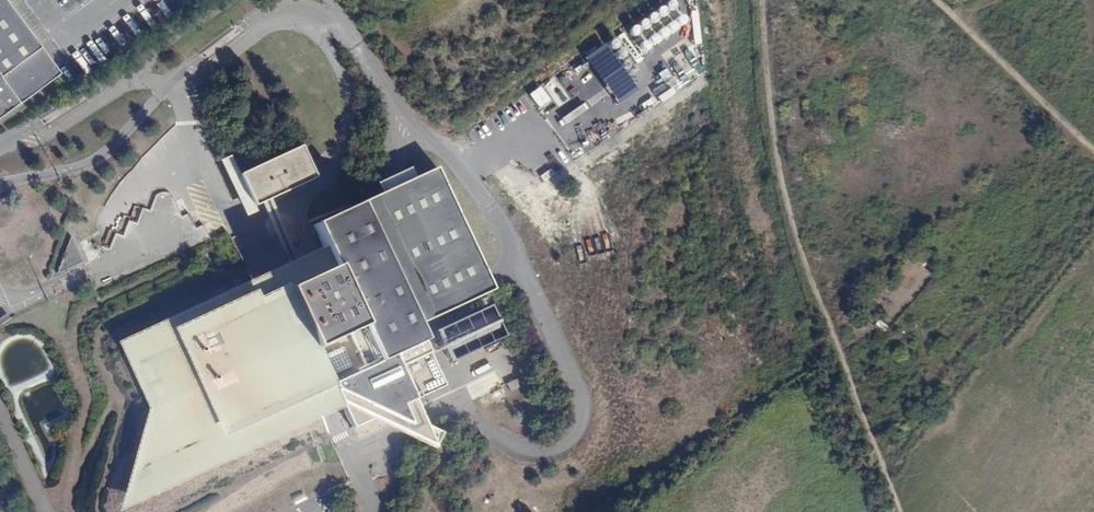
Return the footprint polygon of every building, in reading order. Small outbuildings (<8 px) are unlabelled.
[(63,76),(9,0),(0,0),(0,123),(63,76)] [(690,24),(673,0),(668,0),(572,67),(578,74),(586,68),(613,106),(634,91),(621,72),(690,24)] [(691,12),(699,11),(698,0),(690,0),(691,12)] [(559,107),(571,99),(555,76),(543,84),(559,107)] [(529,93),(538,109),(546,105),(538,88),(529,93)] [(571,124),(603,120),(602,114),(570,118),(571,124)] [(243,161),(229,167),(260,227),(279,218),(277,209),(319,191),(313,180),(323,174),(313,149),(249,177),(243,161)] [(340,261),(130,346),(159,412),(134,489),(346,390),(366,448),(395,435),(446,456),(431,412),(504,384),(497,365),(523,355),(501,302),(509,299),(451,170),(327,224),(340,261)] [(542,182),(553,176),(549,170),(538,176),(542,182)] [(136,207),(130,219),(136,222),(142,209),(136,207)] [(110,246),(115,233),(109,230),(104,244),(110,246)] [(59,273),(81,261),(71,241),(60,247),(66,259),(55,264),(59,273)] [(131,276),(146,269),(143,263),(128,270),(131,276)] [(124,271),(110,278),(114,285),(128,278),(124,271)] [(507,382),(509,391),(520,388),(518,379),(507,382)] [(292,494),(294,503),(304,502),(303,492),(292,494)]
